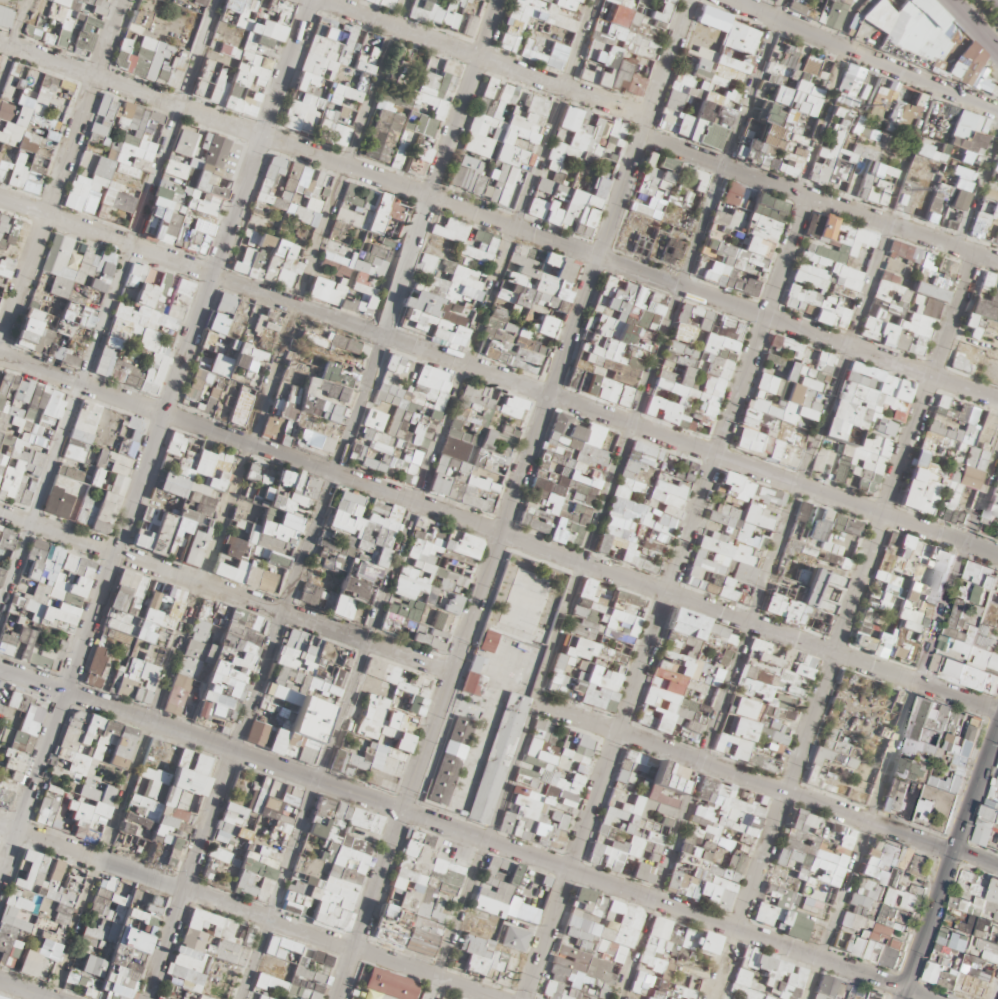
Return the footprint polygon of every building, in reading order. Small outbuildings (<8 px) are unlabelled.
[(109,2),(45,0),(0,0),(0,25),(12,29),(18,9),(18,2),(28,2),(27,35),(37,39),(37,49),(38,49),(94,50),(109,2)] [(259,0),(224,0),(211,52),(220,54),(213,83),(198,80),(193,98),(258,114),(266,81),(271,82),(289,7),(259,0)] [(395,0),(362,0),(362,9),(395,9),(395,0)] [(551,0),(508,0),(508,11),(505,20),(504,25),(501,34),(501,40),(498,48),(560,71),(562,71),(571,46),(571,31),(576,31),(580,21),(580,13),(583,6),(583,0),(551,0)] [(631,0),(607,0),(607,23),(631,23),(631,0)] [(661,131),(721,148),(729,123),(681,110),(686,95),(693,97),(696,86),(708,89),(724,32),(692,23),(661,131)] [(384,35),(349,26),(345,41),(313,33),(295,98),(291,97),(283,125),(306,131),(315,96),(340,102),(335,121),(326,119),(321,136),(347,143),(358,102),(366,104),(384,35)] [(117,67),(130,70),(133,59),(142,61),(140,68),(164,73),(168,52),(158,50),(160,41),(144,38),(144,40),(123,36),(117,67)] [(640,101),(653,57),(591,39),(578,82),(640,101)] [(462,62),(429,51),(413,103),(378,92),(373,111),(404,121),(390,165),(405,169),(405,168),(420,172),(429,143),(416,139),(418,132),(438,139),(462,62)] [(5,121),(3,127),(0,126),(0,177),(4,178),(13,146),(22,148),(40,86),(48,88),(53,73),(12,61),(0,104),(0,120),(5,121)] [(826,84),(787,77),(789,71),(770,67),(769,72),(776,74),(763,143),(754,141),(755,136),(751,135),(746,160),(789,169),(791,156),(797,157),(799,148),(792,147),(799,113),(820,117),(826,84)] [(488,74),(449,182),(482,194),(484,188),(494,192),(491,201),(515,210),(521,192),(532,196),(525,214),(575,232),(585,204),(598,208),(629,125),(539,92),(544,78),(534,74),(529,89),(488,74)] [(709,111),(711,103),(703,101),(700,109),(709,111)] [(293,286),(304,242),(277,235),(283,209),(277,207),(282,187),(296,191),(304,162),(267,152),(235,271),(293,286)] [(973,166),(955,161),(952,172),(970,177),(973,166)] [(65,206),(83,211),(96,171),(77,165),(65,206)] [(222,196),(183,186),(184,182),(161,177),(157,194),(176,199),(178,192),(190,195),(187,207),(217,216),(222,196)] [(393,192),(347,179),(324,259),(335,262),(337,256),(351,260),(349,266),(362,270),(373,230),(381,233),(393,192)] [(695,276),(757,296),(789,201),(757,190),(750,214),(719,204),(695,276)] [(307,207),(321,209),(323,195),(309,193),(307,207)] [(5,283),(8,279),(23,216),(0,211),(0,304),(5,283)] [(854,244),(858,220),(825,214),(820,238),(854,244)] [(19,345),(40,351),(40,352),(52,356),(62,320),(96,330),(120,249),(52,230),(19,345)] [(785,307),(837,320),(840,310),(821,305),(834,257),(800,248),(785,307)] [(497,357),(535,373),(546,374),(557,347),(559,314),(557,313),(550,307),(558,297),(565,283),(572,275),(568,271),(568,262),(568,261),(555,256),(551,256),(548,260),(545,265),(537,275),(508,274),(507,298),(512,303),(509,311),(503,317),(500,317),(493,326),(500,332),(498,335),(497,357)] [(926,355),(951,280),(919,269),(912,291),(902,288),(905,278),(883,271),(862,333),(926,355)] [(341,305),(349,281),(316,271),(309,294),(341,305)] [(631,405),(637,385),(640,385),(667,291),(604,273),(570,387),(631,405)] [(226,344),(239,347),(238,351),(259,357),(265,336),(275,339),(283,308),(222,293),(217,311),(233,315),(226,344)] [(423,311),(422,295),(405,295),(405,316),(414,316),(414,328),(432,327),(432,336),(446,335),(445,310),(423,311)] [(161,314),(123,299),(115,318),(154,333),(161,314)] [(668,420),(673,401),(681,403),(675,424),(711,434),(742,318),(678,300),(647,414),(668,420)] [(815,417),(831,373),(798,362),(805,342),(776,332),(772,343),(794,351),(772,413),(795,421),(798,411),(815,417)] [(359,408),(353,391),(352,385),(344,382),(343,359),(326,352),(320,367),(289,367),(281,370),(282,410),(270,415),(263,433),(290,443),(295,432),(296,435),(331,449),(337,434),(345,434),(351,436),(351,454),(362,454),(365,446),(384,445),(388,433),(396,430),(401,417),(401,413),(395,411),(394,403),(371,403),(359,408)] [(890,456),(898,420),(880,415),(885,392),(909,398),(915,375),(847,359),(829,432),(843,435),(846,421),(863,425),(857,448),(890,456)] [(258,388),(241,383),(230,420),(246,425),(258,388)] [(958,514),(966,486),(980,489),(997,421),(997,407),(936,391),(907,501),(958,514)] [(495,502),(526,409),(493,398),(484,426),(474,423),(464,455),(442,447),(429,488),(467,500),(469,494),(495,502)] [(621,427),(557,407),(525,514),(554,522),(550,535),(564,539),(571,518),(589,524),(595,505),(606,509),(594,549),(627,560),(632,554),(638,556),(639,555),(648,525),(662,512),(682,518),(700,461),(663,449),(664,445),(633,436),(616,492),(608,499),(601,492),(621,427)] [(766,448),(767,427),(739,425),(737,446),(766,448)] [(196,474),(232,478),(236,446),(200,442),(196,474)] [(813,598),(765,589),(763,602),(756,597),(768,528),(774,527),(778,507),(756,503),(769,488),(759,479),(737,505),(733,526),(704,521),(696,568),(723,573),(728,586),(707,612),(669,605),(647,724),(707,735),(726,756),(750,760),(755,731),(764,738),(790,743),(813,598)] [(994,485),(981,533),(997,538),(997,486),(994,485)] [(484,527),(340,488),(331,522),(325,527),(318,553),(327,566),(331,567),(339,578),(344,574),(335,610),(339,613),(357,618),(348,606),(365,611),(369,606),(375,584),(370,578),(347,571),(352,552),(379,559),(387,571),(395,577),(385,612),(406,629),(414,640),(418,641),(427,653),(448,659),(484,527)] [(957,547),(901,531),(884,594),(870,591),(854,647),(887,656),(896,626),(902,628),(900,636),(916,640),(924,613),(937,617),(957,547)] [(835,533),(831,554),(853,558),(856,536),(835,533)] [(965,558),(932,674),(997,692),(997,567),(965,558)] [(646,597),(585,579),(570,631),(566,630),(548,695),(613,713),(646,597)] [(808,789),(868,804),(891,712),(897,713),(900,703),(886,699),(890,682),(839,669),(808,789)] [(978,714),(924,696),(908,742),(948,756),(939,781),(961,788),(983,724),(975,722),(978,714)] [(591,863),(621,871),(626,853),(637,856),(632,874),(654,879),(669,823),(640,816),(645,797),(673,804),(678,788),(646,780),(653,754),(622,746),(591,863)] [(665,784),(687,782),(684,757),(662,759),(665,784)] [(884,811),(930,826),(934,812),(944,815),(949,797),(940,794),(944,781),(928,776),(925,786),(895,777),(884,811)] [(778,863),(814,873),(823,842),(851,850),(858,827),(794,808),(778,863)] [(985,809),(976,841),(990,845),(997,819),(997,813),(985,809)] [(863,870),(897,883),(901,871),(906,872),(912,856),(903,853),(906,844),(886,836),(879,853),(871,850),(863,870)] [(664,882),(696,898),(710,871),(705,869),(714,852),(687,838),(664,882)] [(862,953),(884,960),(895,926),(869,918),(873,908),(865,905),(868,895),(854,891),(843,927),(868,935),(862,953)] [(888,993),(824,976),(818,998),(886,998),(888,993)]
